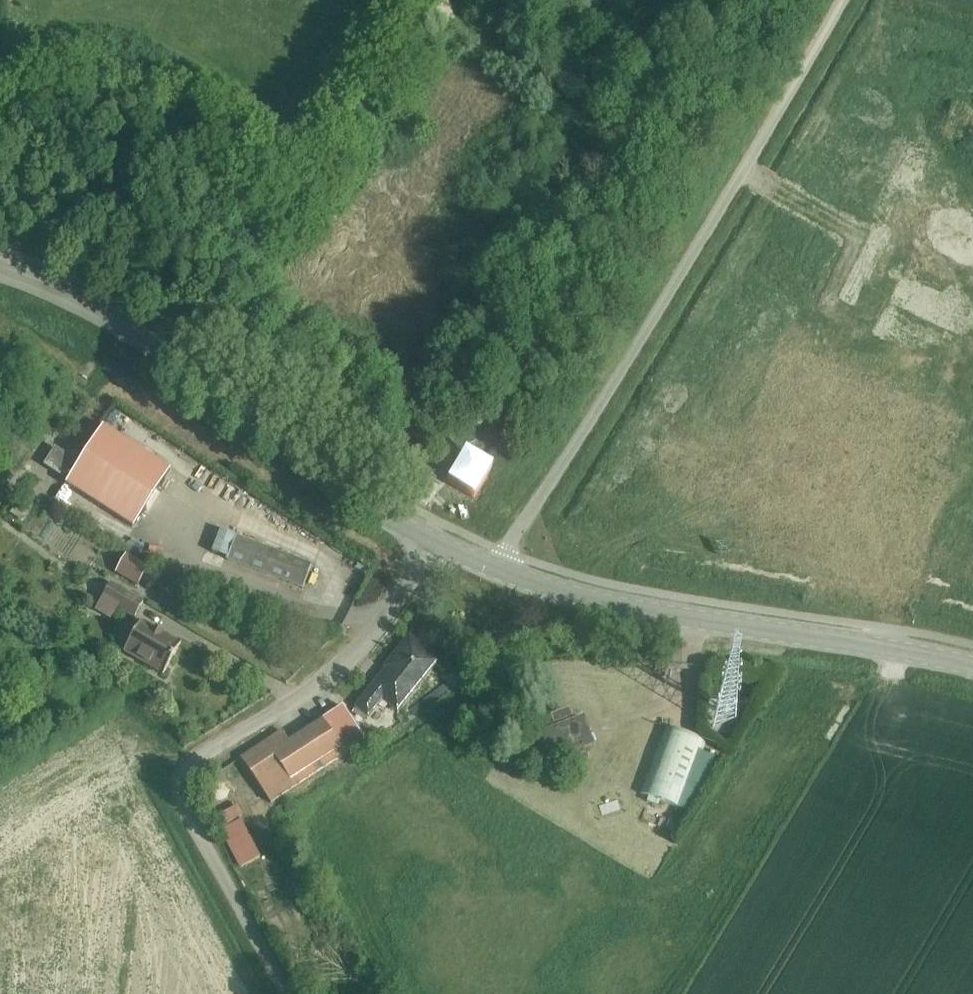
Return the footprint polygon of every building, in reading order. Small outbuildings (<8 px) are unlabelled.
[(102,427),(66,485),(133,526),(168,469),(102,427)] [(46,465),(62,476),(72,461),(55,450),(46,465)] [(454,481),(472,491),(485,470),(467,459),(454,481)] [(312,566),(235,537),(236,536),(220,530),(211,553),(226,559),(226,560),(303,589),(312,566)] [(128,551),(118,570),(142,583),(152,563),(128,551)] [(101,599),(134,618),(143,603),(110,584),(101,599)] [(124,653),(163,675),(180,645),(141,622),(124,653)] [(388,669),(356,707),(367,716),(382,699),(397,711),(437,661),(409,639),(386,667),(388,669)] [(345,756),(366,743),(343,706),(288,742),(281,730),(239,757),(271,804),(345,756)] [(582,748),(591,744),(583,723),(571,727),(565,712),(552,716),(557,729),(541,734),(550,759),(566,753),(571,765),(586,759),(582,748)] [(665,729),(640,795),(688,813),(698,787),(702,788),(713,758),(701,754),(705,744),(665,729)] [(222,832),(245,866),(262,855),(239,821),(222,832)]
